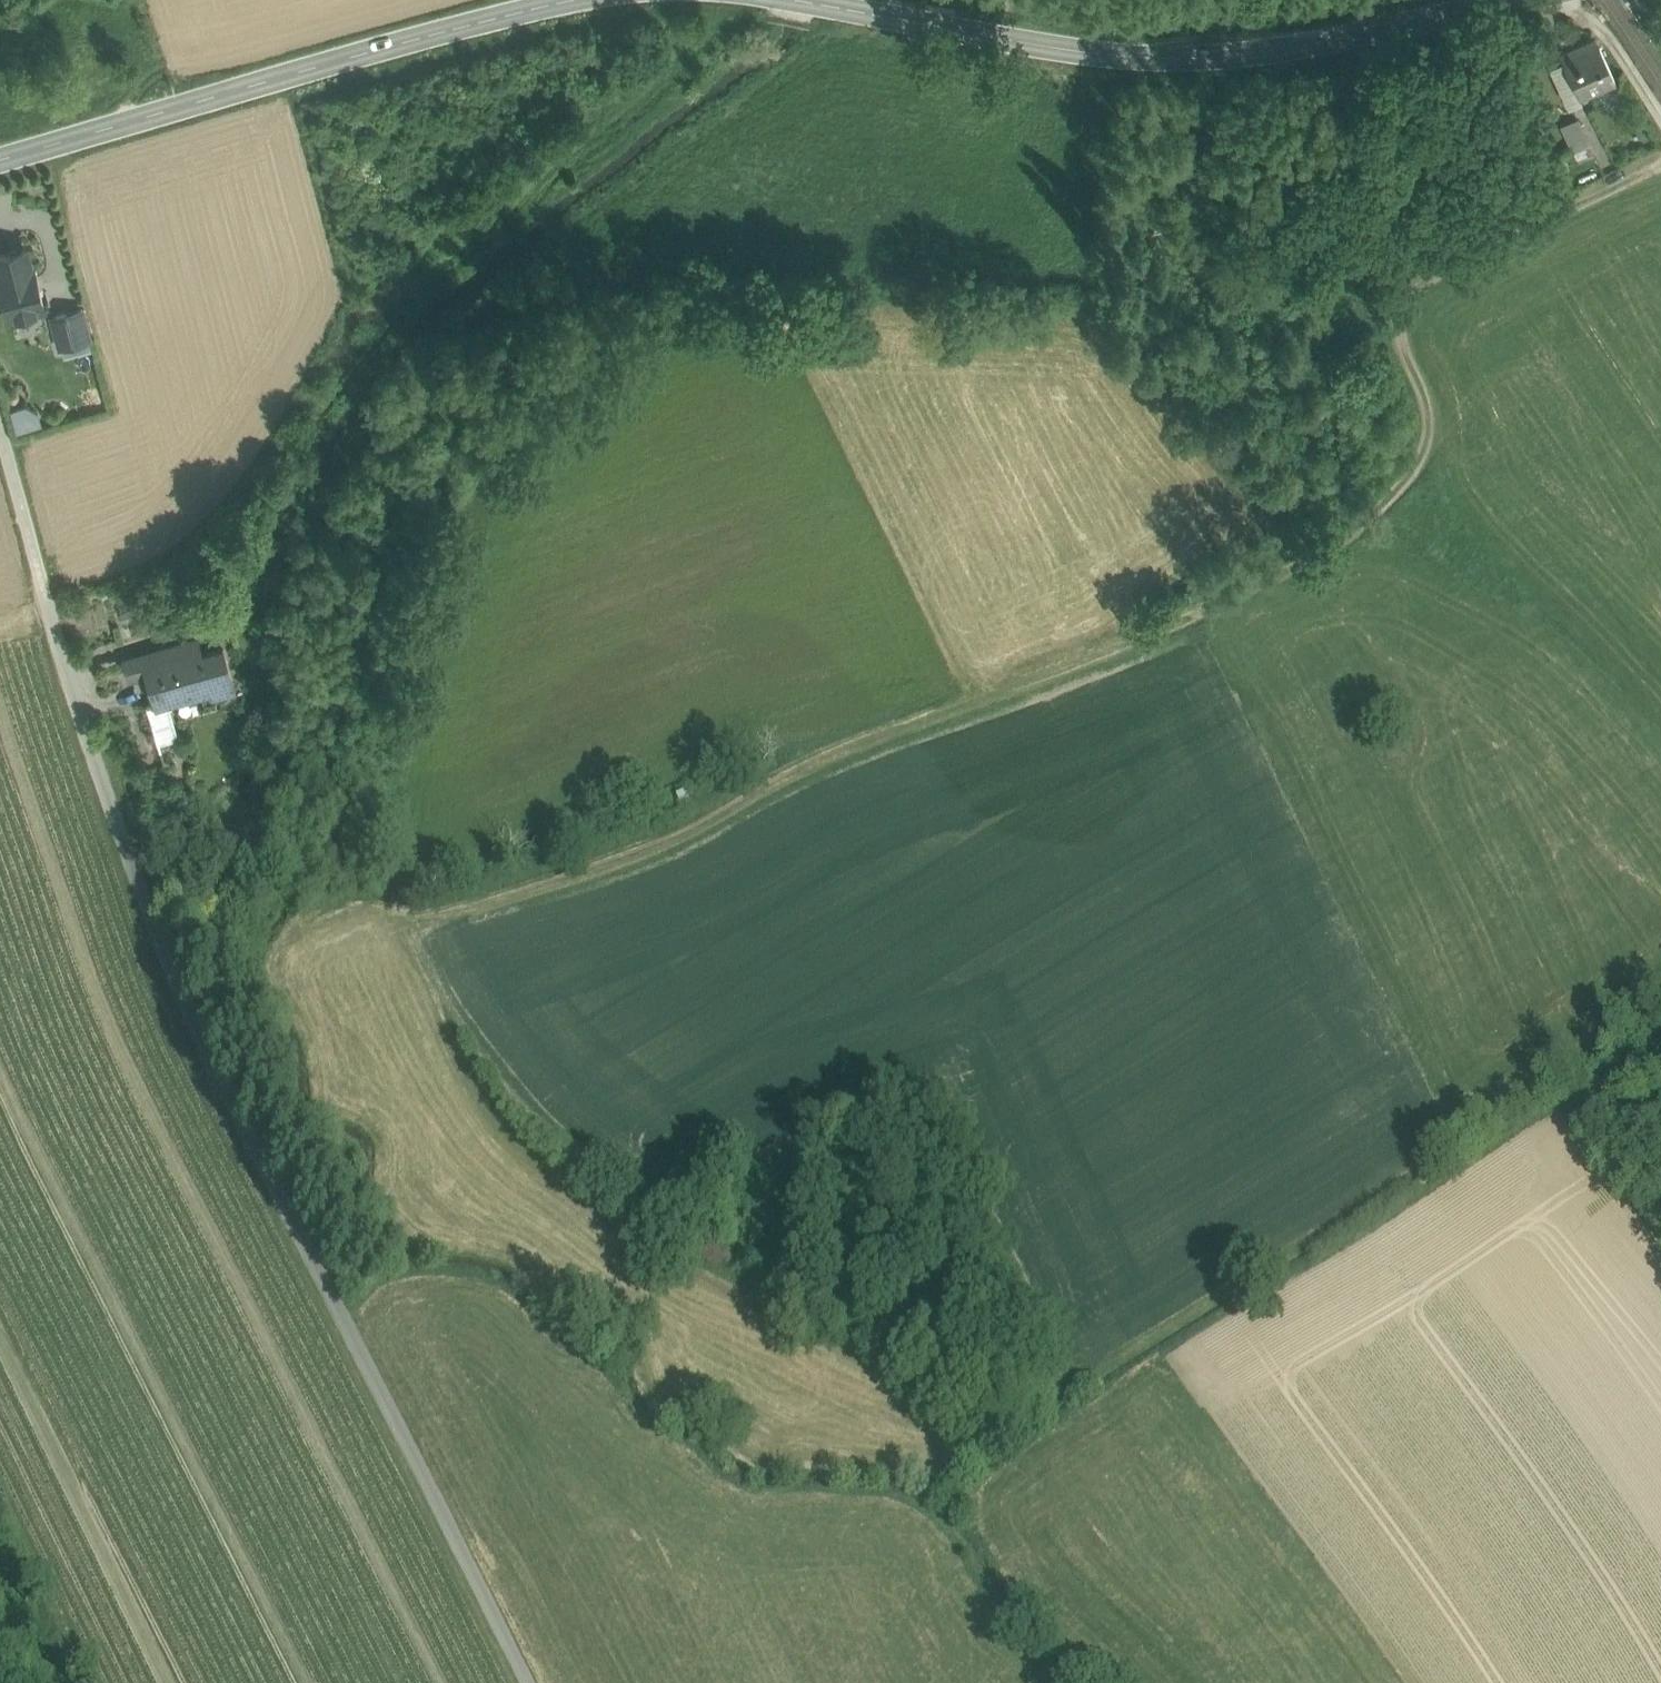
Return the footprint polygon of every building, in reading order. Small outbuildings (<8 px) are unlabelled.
[(1599,44),(1579,53),(1576,47),(1561,54),(1579,93),(1614,77),(1599,44)] [(1570,148),(1588,140),(1577,115),(1559,123),(1570,148)] [(14,267),(15,270),(0,274),(0,285),(8,315),(10,315),(40,307),(43,306),(32,262),(14,267)] [(40,307),(10,315),(12,325),(43,317),(40,307)] [(80,308),(52,315),(60,345),(88,337),(80,308)] [(33,401),(9,406),(14,428),(38,422),(33,401)] [(157,743),(177,737),(169,706),(171,706),(169,699),(211,687),(213,695),(235,688),(223,648),(202,653),(198,638),(124,659),(129,676),(146,671),(155,702),(148,704),(146,704),(157,743)] [(265,890),(247,893),(249,906),(267,903),(265,890)]
